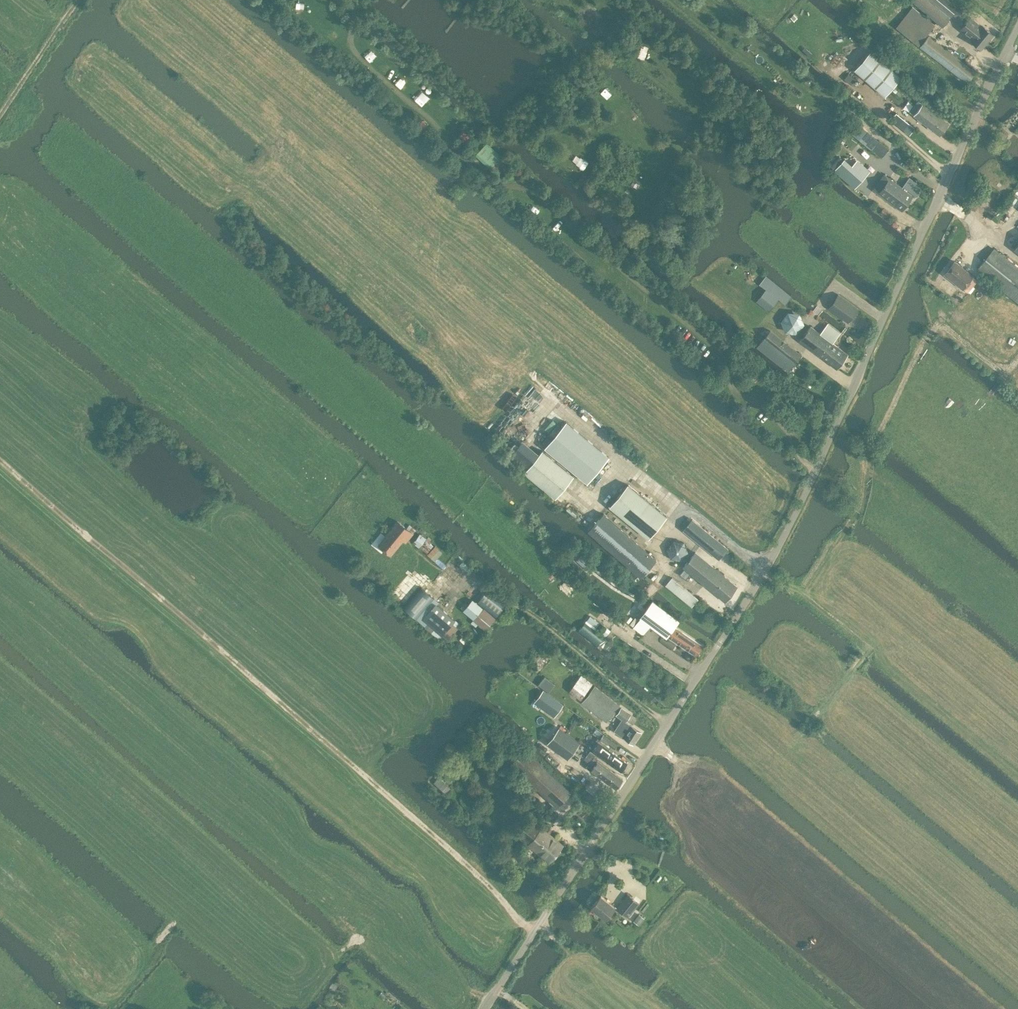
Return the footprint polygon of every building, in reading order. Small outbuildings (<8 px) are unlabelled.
[(943,27),(953,14),(959,19),(964,12),(949,0),(913,0),(912,1),(943,27)] [(970,17),(960,29),(971,38),(970,40),(980,48),(992,33),(983,26),(970,17)] [(919,46),(967,83),(976,71),(928,35),(919,46)] [(900,77),(870,50),(854,68),(885,95),(900,77)] [(918,100),(909,111),(914,115),(927,125),(935,113),(923,104),(918,100)] [(908,122),(896,112),(890,119),(908,133),(913,128),(908,123),(908,122)] [(935,113),(927,125),(940,135),(949,123),(935,113)] [(889,148),(879,140),(871,149),(881,157),(889,148)] [(490,168),(501,156),(500,155),(487,144),(487,143),(476,155),(477,156),(488,167),(490,168)] [(855,160),(841,176),(854,188),(869,172),(855,160)] [(883,173),(877,183),(883,187),(878,193),(902,210),(912,195),(907,191),(904,195),(901,193),(896,190),(899,185),(889,178),(883,173)] [(907,191),(912,195),(914,196),(915,195),(917,195),(919,192),(918,190),(919,189),(907,180),(902,187),(899,185),(896,190),(901,193),(904,195),(907,191)] [(977,269),(1017,301),(1017,267),(994,248),(977,269)] [(962,287),(967,282),(973,275),(955,261),(945,273),(962,287)] [(791,296),(773,282),(765,276),(760,283),(766,289),(756,301),(769,311),(778,299),(785,304),(791,296)] [(828,307),(833,311),(849,322),(858,308),(843,297),(838,293),(828,307)] [(787,311),(781,321),(785,332),(797,333),(804,324),(799,313),(787,311)] [(810,326),(800,340),(837,368),(847,353),(832,342),(840,332),(829,323),(827,322),(820,333),(810,326)] [(757,347),(788,371),(801,355),(770,330),(757,347)] [(567,421),(545,447),(588,482),(609,456),(567,421)] [(526,471),(556,497),(574,475),(543,450),(526,471)] [(611,506),(650,537),(667,516),(629,484),(611,506)] [(610,543),(644,574),(657,559),(607,515),(595,529),(610,542),(610,543)] [(391,554),(403,540),(406,542),(414,532),(398,519),(390,529),(378,543),(391,554)] [(684,529),(719,559),(728,548),(693,519),(684,529)] [(667,548),(671,558),(682,560),(687,551),(684,541),(673,539),(667,548)] [(683,567),(725,601),(737,585),(695,551),(683,567)] [(667,586),(674,592),(676,590),(690,603),(696,597),(674,578),(667,586)] [(423,588),(405,608),(417,619),(435,599),(435,598),(423,588)] [(486,590),(477,601),(496,616),(497,615),(505,604),(488,591),(486,590)] [(495,617),(474,599),(464,611),(485,629),(495,617)] [(650,624),(666,636),(668,636),(695,655),(702,645),(686,634),(674,627),(674,626),(678,620),(653,600),(633,626),(643,633),(650,624)] [(437,604),(424,619),(442,635),(455,620),(437,604)] [(580,628),(578,630),(597,645),(604,636),(597,630),(585,621),(580,628)] [(592,682),(581,674),(569,690),(580,699),(592,682)] [(555,683),(544,676),(538,684),(549,691),(555,683)] [(581,702),(606,722),(620,705),(594,685),(581,702)] [(535,701),(555,715),(563,704),(543,690),(535,701)] [(621,718),(613,730),(618,733),(626,722),(625,721),(631,713),(620,706),(615,714),(621,718)] [(618,733),(633,743),(641,731),(626,722),(618,733)] [(559,726),(547,743),(568,758),(580,742),(559,726)] [(598,742),(592,750),(621,770),(626,762),(608,749),(611,746),(613,747),(617,743),(602,732),(596,740),(598,742)] [(524,748),(510,762),(557,806),(571,791),(524,748)] [(590,749),(584,758),(589,762),(586,765),(588,767),(616,788),(623,779),(595,758),(593,756),(596,754),(590,749)] [(518,836),(550,861),(563,844),(531,819),(518,836)] [(628,893),(616,907),(628,917),(639,902),(628,893)] [(601,895),(591,906),(606,918),(615,906),(601,895)] [(634,921),(639,925),(644,917),(639,913),(634,921)]
